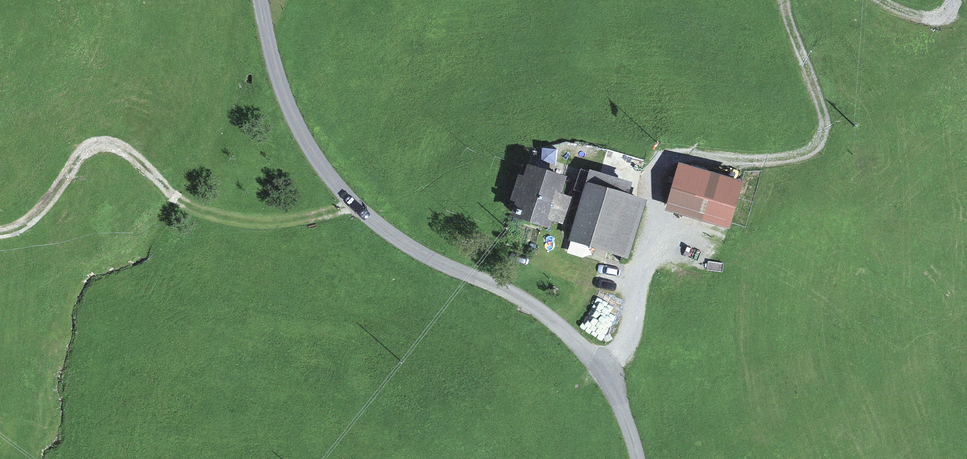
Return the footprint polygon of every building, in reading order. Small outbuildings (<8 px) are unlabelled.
[(527,203),(568,220),(586,173),(546,157),(527,203)] [(665,211),(729,229),(743,182),(679,164),(665,211)] [(584,231),(632,247),(650,194),(645,193),(602,178),(584,231)]
